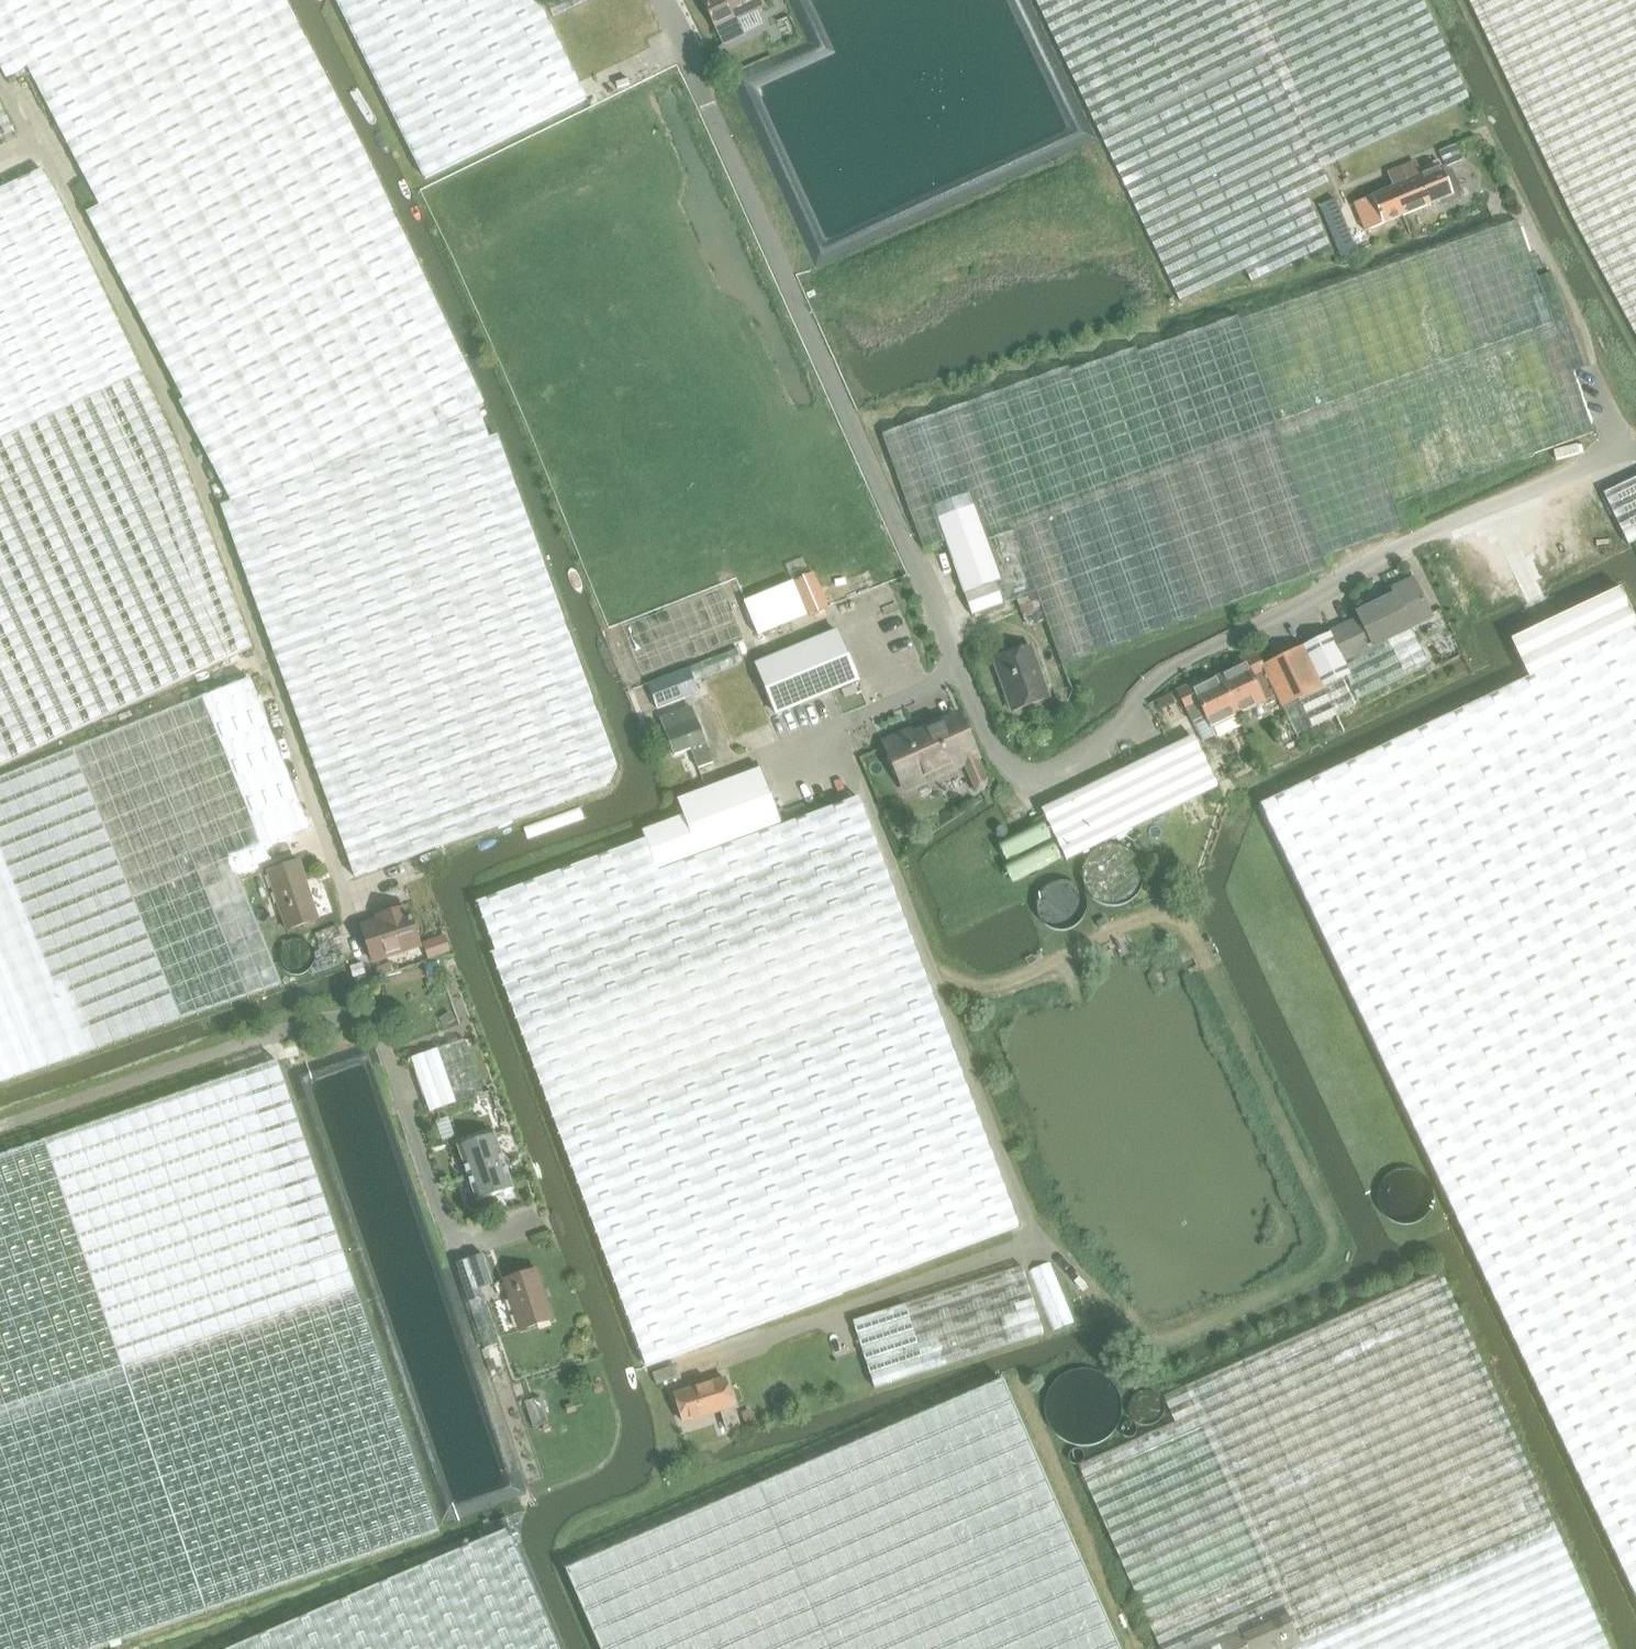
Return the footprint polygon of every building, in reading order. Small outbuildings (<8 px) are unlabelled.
[(0,72),(21,61),(62,138),(292,18),(282,0),(0,0),(0,71),(0,72)] [(425,179),(586,100),(537,0),(337,0),(425,179)] [(584,0),(552,0),(548,2),(554,15),(584,0)] [(714,30),(723,48),(743,38),(741,34),(762,24),(756,10),(763,7),(760,0),(700,0),(714,30)] [(1179,303),(1245,272),(1251,284),(1328,246),(1304,196),(1328,185),(1320,170),(1468,100),(1421,0),(1034,0),(1179,303)] [(1480,22),(1499,62),(1518,102),(1537,141),(1556,181),(1564,195),(1584,234),(1604,273),(1607,279),(1617,300),(1635,336),(1635,0),(1470,0),(1480,22)] [(805,45),(817,39),(807,20),(795,26),(805,45)] [(69,145),(100,205),(87,212),(185,400),(180,403),(231,500),(237,498),(476,412),(475,407),(485,402),(300,26),(69,145)] [(737,65),(732,54),(719,60),(724,72),(737,65)] [(9,127),(0,110),(0,131),(9,127)] [(1453,145),(1440,150),(1446,164),(1459,158),(1453,145)] [(1391,190),(1388,191),(1399,219),(1450,198),(1439,171),(1437,166),(1431,168),(1433,173),(1418,179),(1412,165),(1385,176),(1391,190)] [(201,509),(175,434),(50,186),(35,167),(0,184),(0,772),(252,650),(201,509)] [(1362,233),(1399,219),(1388,191),(1369,199),(1351,206),(1362,233)] [(1340,260),(1356,254),(1333,199),(1317,206),(1340,260)] [(923,551),(944,544),(981,530),(1010,604),(1035,595),(1060,666),(1193,619),(1326,571),(1322,559),(1403,530),(1395,505),(1592,434),(1570,371),(1583,366),(1550,275),(1537,279),(1516,221),(1239,322),(1236,318),(1137,354),(1135,350),(1069,374),(1067,369),(882,436),(923,551)] [(219,507),(237,557),(354,879),(607,787),(614,766),(495,437),(486,440),(477,414),(219,507)] [(1635,539),(1635,479),(1603,494),(1626,543),(1635,539)] [(972,618),(1010,604),(981,530),(944,544),(972,618)] [(759,636),(810,615),(827,607),(813,574),(796,581),(744,600),(759,636)] [(1358,620),(1329,634),(1342,661),(1409,628),(1430,618),(1412,580),(1390,590),(1393,596),(1355,614),(1358,620)] [(1618,587),(1509,639),(1527,676),(1260,804),(1478,1261),(1635,1596),(1635,624),(1618,587)] [(1017,601),(1022,614),(1040,608),(1035,595),(1017,601)] [(1040,608),(1022,614),(1027,627),(1045,621),(1040,608)] [(1427,665),(1409,628),(1342,661),(1348,673),(1344,675),(1356,700),(1427,665)] [(777,713),(858,680),(838,631),(757,664),(777,713)] [(1329,634),(1301,647),(1322,691),(1333,715),(1353,706),(1350,700),(1340,677),(1344,675),(1348,673),(1342,661),(1329,634)] [(1010,709),(1043,697),(1022,647),(991,660),(1010,709)] [(1262,666),(1261,666),(1276,697),(1275,697),(1281,710),(1283,709),(1295,734),(1310,726),(1333,715),(1322,691),(1301,647),(1262,666)] [(736,649),(690,669),(694,680),(741,662),(736,649)] [(1234,670),(1218,677),(1237,717),(1264,704),(1263,702),(1275,697),(1276,697),(1261,666),(1262,666),(1255,654),(1231,665),(1234,670)] [(699,693),(694,680),(690,669),(647,686),(656,709),(699,693)] [(1201,682),(1177,694),(1186,713),(1199,708),(1202,714),(1189,719),(1197,735),(1200,743),(1215,736),(1212,729),(1237,717),(1218,677),(1203,684),(1201,682)] [(1170,694),(1156,700),(1160,710),(1174,703),(1170,694)] [(237,997),(268,987),(279,983),(237,880),(235,874),(237,873),(268,862),(263,847),(203,701),(0,783),(0,1081),(237,997)] [(697,769),(712,764),(706,744),(692,707),(660,719),(674,756),(690,751),(697,769)] [(905,787),(974,756),(958,720),(956,721),(958,724),(945,729),(944,726),(918,738),(919,740),(907,746),(903,738),(886,746),(905,787)] [(1041,811),(1064,859),(1216,786),(1210,774),(1192,739),(1041,811)] [(641,832),(642,834),(665,893),(789,847),(781,825),(760,769),(677,800),(683,817),(641,832)] [(857,796),(781,825),(789,847),(665,893),(642,834),(475,896),(476,910),(651,1372),(1017,1235),(958,1077),(961,1076),(857,796)] [(317,920),(299,863),(267,873),(286,931),(317,920)] [(362,927),(361,928),(372,961),(373,961),(420,945),(409,912),(406,913),(405,908),(385,914),(387,919),(362,927)] [(340,926),(317,935),(322,947),(344,938),(340,926)] [(444,936),(423,943),(429,959),(450,952),(444,936)] [(376,968),(379,977),(394,972),(390,963),(376,968)] [(410,1060),(429,1114),(483,1095),(464,1041),(410,1060)] [(0,1157),(0,1648),(89,1648),(433,1528),(274,1065),(273,1063),(0,1157)] [(493,1135),(457,1148),(467,1177),(503,1164),(493,1135)] [(476,1203),(479,1202),(483,1205),(491,1202),(491,1197),(512,1190),(503,1164),(467,1177),(476,1203)] [(455,1265),(484,1351),(498,1346),(479,1290),(492,1286),(482,1256),(455,1265)] [(1050,1263),(1029,1272),(1053,1331),(1074,1322),(1050,1263)] [(875,1388),(1040,1335),(1017,1265),(852,1318),(875,1388)] [(552,1320),(535,1271),(504,1281),(521,1331),(552,1320)] [(1157,1648),(1158,1648),(1159,1648),(1184,1648),(1284,1605),(1301,1644),(1289,1648),(1609,1648),(1440,1274),(1185,1388),(1163,1397),(1174,1421),(1079,1463),(1157,1648)] [(657,1384),(678,1377),(674,1366),(653,1374),(657,1384)] [(1118,1405),(1118,1404),(1117,1396),(1115,1388),(1111,1381),(1107,1377),(1100,1372),(1094,1369),(1087,1367),(1080,1367),(1071,1368),(1067,1370),(1061,1373),(1056,1377),(1050,1384),(1047,1390),(1045,1397),(1045,1405),(1045,1412),(1047,1418),(1050,1424),(1055,1430),(1060,1434),(1067,1438),(1072,1440),(1080,1441),(1087,1440),(1094,1439),(1100,1436),(1107,1431),(1111,1427),(1115,1420),(1117,1413),(1118,1405)] [(1002,1380),(565,1569),(598,1648),(1119,1648),(1002,1380)] [(726,1433),(740,1428),(725,1380),(673,1396),(682,1424),(719,1413),(726,1433)] [(540,1397),(525,1402),(534,1427),(548,1422),(540,1397)] [(755,1427),(750,1409),(740,1412),(745,1430),(755,1427)] [(505,1533),(439,1557),(225,1648),(554,1648),(505,1533)] [(1301,1644),(1284,1605),(1184,1648),(1289,1648),(1301,1644)]
